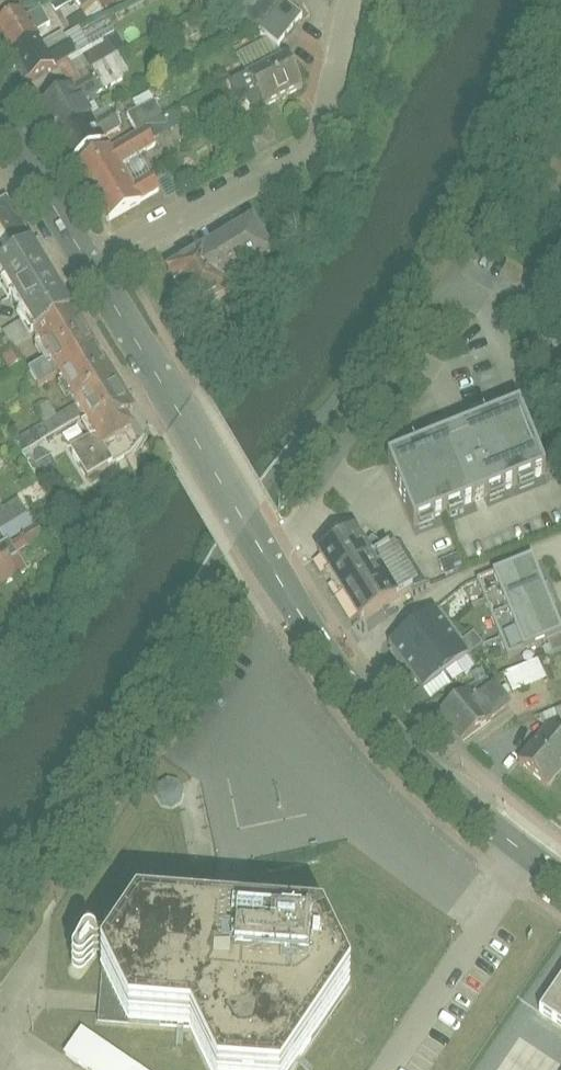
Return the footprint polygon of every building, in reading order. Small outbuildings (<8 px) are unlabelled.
[(16,6),(13,0),(0,0),(0,15),(16,6)] [(120,0),(98,0),(102,9),(120,0)] [(272,45),(297,18),(277,0),(223,0),(272,45)] [(0,23),(0,45),(22,85),(73,56),(62,35),(42,46),(22,11),(0,23)] [(241,118),(255,111),(302,88),(286,55),(225,86),(241,118)] [(74,87),(37,107),(64,157),(101,137),(74,87)] [(74,165),(106,223),(161,193),(142,157),(157,148),(145,127),(74,165)] [(7,201),(0,206),(0,283),(99,458),(139,435),(7,201)] [(269,255),(249,222),(169,271),(189,303),(269,255)] [(74,429),(68,413),(55,418),(50,405),(36,411),(43,429),(16,439),(21,451),(74,429)] [(545,472),(519,410),(388,463),(414,525),(545,472)] [(349,552),(321,569),(363,635),(426,595),(399,552),(375,568),(360,544),(349,552)] [(0,549),(0,594),(24,580),(4,547),(0,549)] [(494,581),(521,652),(560,636),(560,621),(539,563),(494,581)] [(418,625),(389,649),(426,695),(471,659),(483,649),(472,635),(462,643),(436,611),(418,625)] [(504,675),(512,694),(547,679),(538,660),(504,675)] [(462,695),(437,713),(459,743),(509,706),(495,688),(470,706),(462,695)] [(512,762),(546,788),(560,768),(560,739),(541,723),(512,762)] [(168,810),(185,797),(174,782),(157,795),(168,810)] [(74,969),(83,958),(92,959),(89,991),(88,1009),(87,1021),(118,1023),(180,1027),(201,1069),(282,1069),(334,993),(299,925),(237,921),(220,920),(204,919),(95,911),(92,953),(87,951),(86,947),(83,943),(78,942),(73,945),(62,962),(62,967),(65,972),(70,972),(74,969)] [(539,1011),(560,1026),(560,978),(539,1011)] [(62,1054),(86,1069),(142,1069),(81,1028),(62,1054)]
